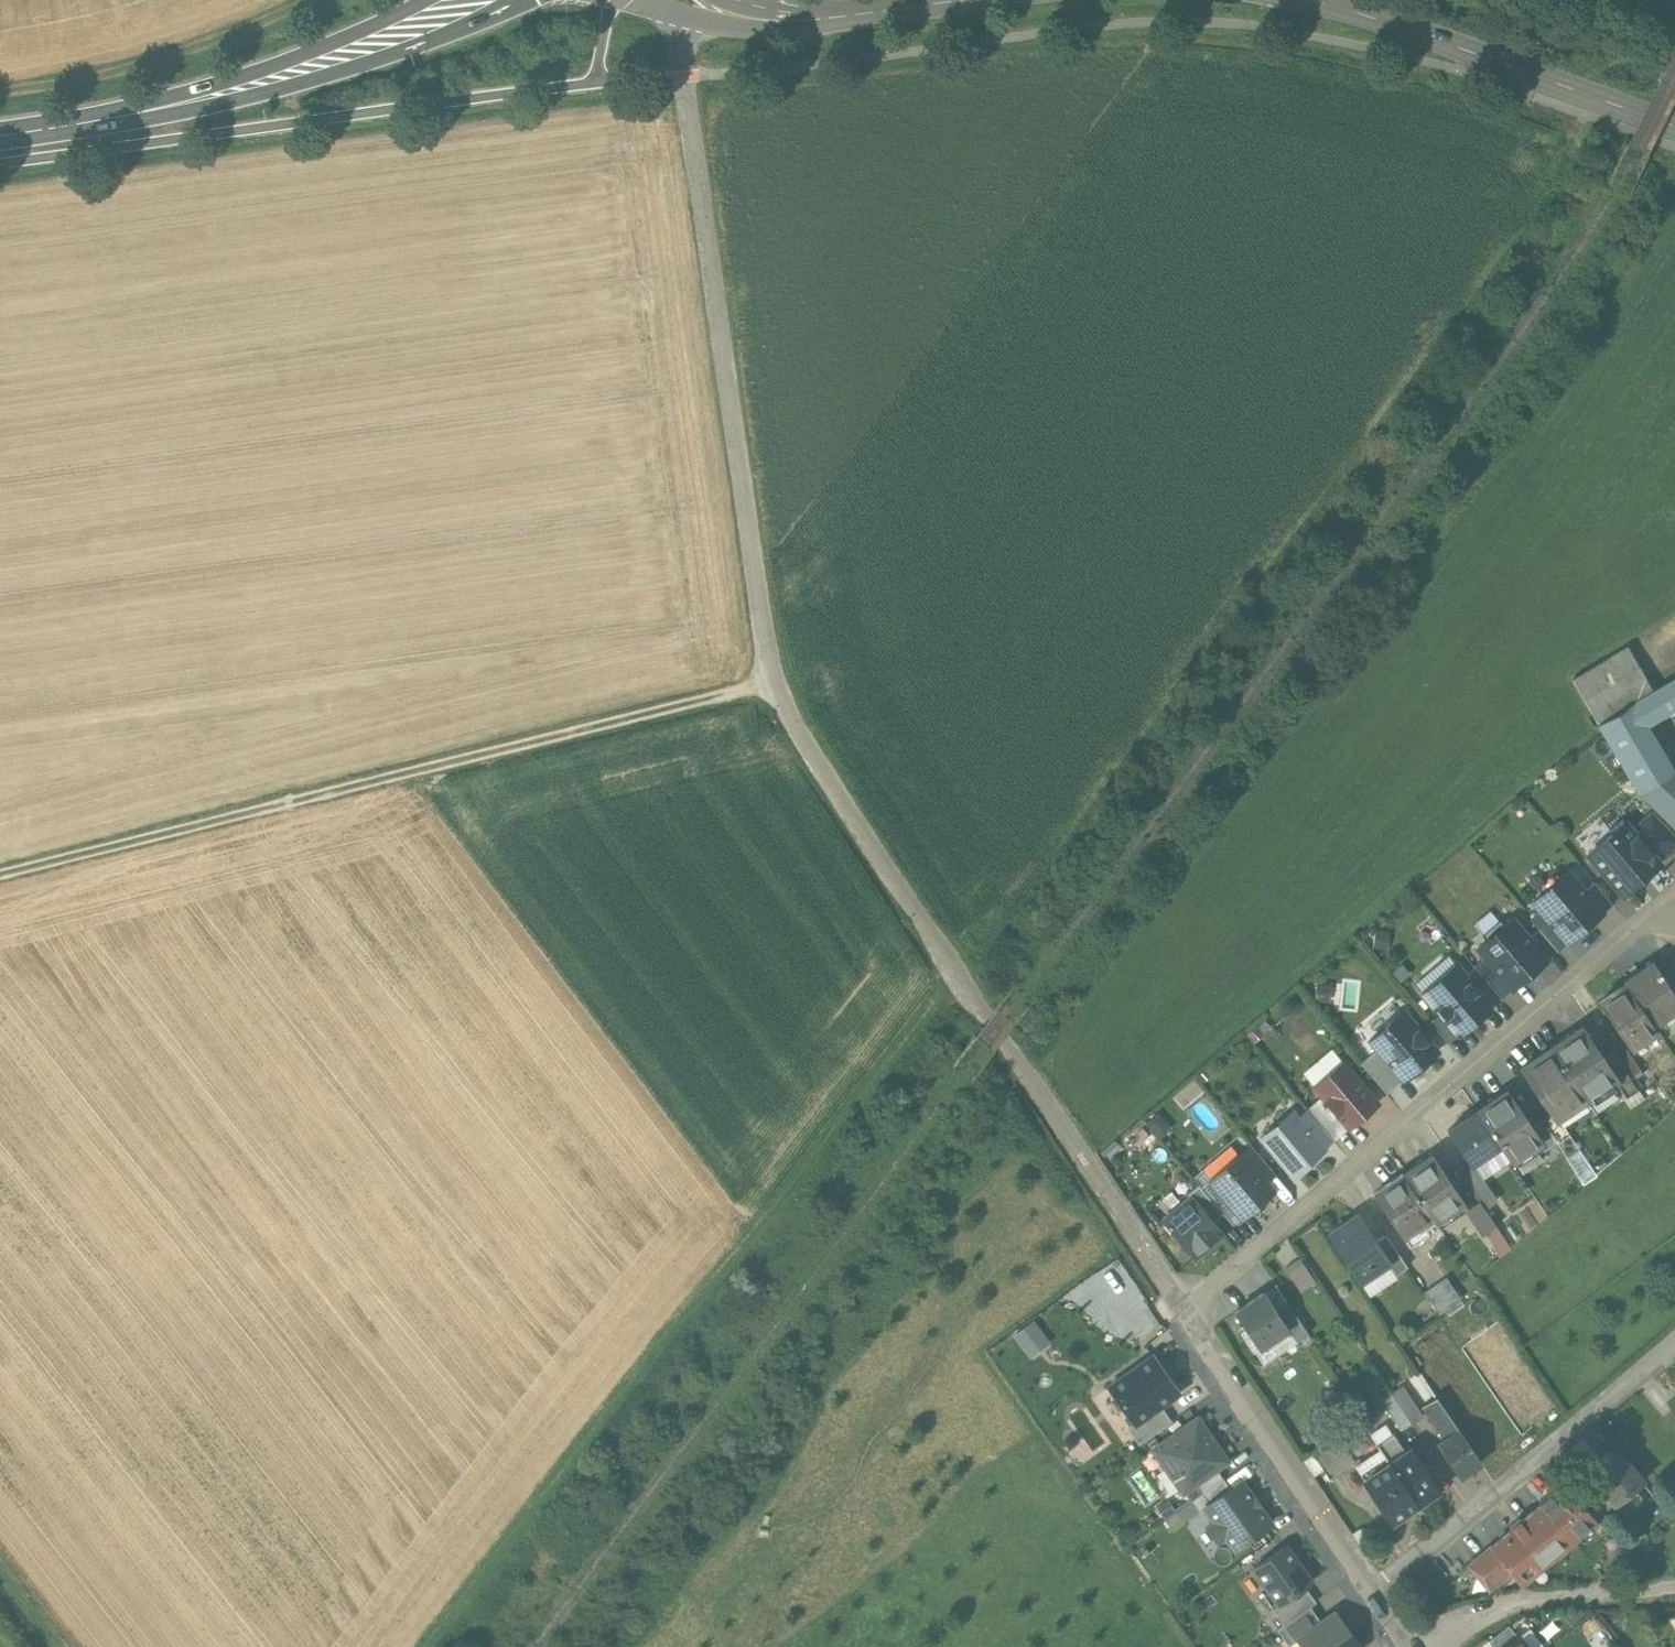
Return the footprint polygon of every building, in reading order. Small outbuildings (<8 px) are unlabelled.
[(1637,702),(1655,691),(1629,647),(1572,681),(1598,725),(1637,702)] [(1655,691),(1637,702),(1650,726),(1674,711),(1674,680),(1655,691)] [(1637,702),(1598,725),(1639,793),(1674,772),(1674,768),(1650,726),(1637,702)] [(1639,793),(1674,828),(1674,772),(1639,793)] [(1658,861),(1674,846),(1674,837),(1651,814),(1632,831),(1658,861)] [(1589,855),(1624,896),(1661,864),(1658,861),(1632,831),(1623,820),(1610,831),(1614,835),(1589,855)] [(1541,912),(1566,942),(1567,943),(1602,913),(1602,912),(1585,892),(1568,873),(1533,902),(1541,912)] [(1585,892),(1602,912),(1612,904),(1595,884),(1585,892)] [(1539,930),(1556,951),(1566,942),(1541,912),(1531,920),(1539,930)] [(1477,949),(1485,959),(1511,989),(1512,990),(1547,960),(1546,959),(1529,939),(1513,920),(1477,949)] [(1539,930),(1529,939),(1546,959),(1556,951),(1539,930)] [(1485,959),(1475,967),(1501,998),(1511,989),(1485,959)] [(1654,1026),(1674,1012),(1674,998),(1652,964),(1638,973),(1640,976),(1626,985),(1654,1026)] [(1441,1015),(1458,1035),(1491,1007),(1466,977),(1457,966),(1424,995),(1441,1015)] [(1466,977),(1491,1007),(1501,999),(1501,998),(1476,968),(1466,977)] [(1630,1050),(1657,1032),(1654,1026),(1626,985),(1599,1004),(1630,1050)] [(1378,1050),(1403,1080),(1404,1081),(1437,1052),(1403,1012),(1370,1040),(1378,1050)] [(1441,1015),(1431,1024),(1448,1044),(1458,1035),(1441,1015)] [(1552,1048),(1586,1100),(1614,1082),(1615,1081),(1602,1062),(1580,1029),(1552,1048)] [(1551,1113),(1556,1120),(1558,1119),(1586,1100),(1552,1048),(1521,1068),(1551,1113)] [(1361,1064),(1387,1094),(1403,1080),(1378,1050),(1361,1064)] [(1615,1056),(1632,1081),(1642,1075),(1625,1050),(1615,1056)] [(1602,1062),(1615,1081),(1614,1082),(1625,1099),(1638,1090),(1632,1081),(1615,1056),(1614,1054),(1602,1062)] [(1325,1100),(1349,1127),(1377,1103),(1343,1063),(1315,1087),(1325,1100)] [(1478,1112),(1501,1147),(1512,1164),(1538,1146),(1540,1145),(1529,1128),(1506,1093),(1478,1112)] [(1310,1113),(1333,1140),(1333,1141),(1349,1127),(1325,1100),(1310,1113)] [(1297,1118),(1323,1149),(1333,1140),(1310,1113),(1307,1110),(1297,1118)] [(1293,1175),(1323,1149),(1297,1118),(1292,1112),(1262,1138),(1293,1175)] [(1471,1167),(1501,1147),(1478,1112),(1448,1132),(1471,1167)] [(1541,1120),(1557,1144),(1569,1136),(1558,1119),(1556,1120),(1551,1113),(1541,1120)] [(1529,1128),(1540,1145),(1538,1146),(1543,1154),(1557,1144),(1541,1120),(1529,1128)] [(1251,1146),(1241,1155),(1263,1182),(1264,1182),(1274,1173),(1251,1146)] [(1241,1155),(1211,1180),(1242,1217),(1273,1192),(1264,1182),(1263,1182),(1241,1155)] [(1404,1176),(1433,1219),(1435,1223),(1464,1204),(1432,1157),(1404,1176)] [(1479,1202),(1484,1209),(1496,1202),(1477,1173),(1465,1181),(1479,1202)] [(1403,1239),(1433,1219),(1404,1176),(1374,1196),(1403,1239)] [(1187,1195),(1190,1198),(1191,1197),(1212,1223),(1223,1215),(1198,1186),(1187,1195)] [(1190,1198),(1164,1220),(1165,1221),(1164,1222),(1169,1229),(1170,1228),(1195,1257),(1222,1234),(1212,1223),(1191,1197),(1190,1198)] [(1483,1236),(1497,1228),(1484,1209),(1479,1202),(1466,1211),(1483,1236)] [(1386,1263),(1388,1262),(1374,1242),(1366,1230),(1365,1231),(1355,1217),(1328,1235),(1359,1281),(1386,1263)] [(1385,1234),(1374,1242),(1388,1262),(1386,1263),(1394,1276),(1407,1267),(1385,1234)] [(1314,1283),(1299,1260),(1285,1269),(1300,1292),(1314,1283)] [(1446,1279),(1425,1293),(1439,1315),(1461,1301),(1446,1279)] [(1259,1350),(1288,1330),(1279,1317),(1263,1294),(1235,1313),(1259,1350)] [(1279,1317),(1288,1330),(1296,1343),(1309,1334),(1291,1309),(1279,1317)] [(1034,1320),(1013,1336),(1030,1359),(1051,1343),(1034,1320)] [(1153,1357),(1109,1388),(1135,1424),(1160,1405),(1178,1393),(1153,1357)] [(1411,1424),(1422,1417),(1402,1387),(1392,1394),(1411,1424)] [(1400,1431),(1411,1424),(1392,1394),(1381,1401),(1400,1431)] [(1428,1421),(1442,1410),(1435,1400),(1420,1410),(1428,1421)] [(1135,1424),(1128,1429),(1139,1445),(1172,1421),(1160,1405),(1135,1424)] [(1458,1478),(1480,1462),(1442,1410),(1428,1421),(1437,1434),(1438,1433),(1444,1441),(1437,1446),(1458,1478)] [(1226,1461),(1197,1420),(1154,1451),(1175,1479),(1181,1474),(1191,1487),(1216,1469),(1226,1461)] [(1390,1464),(1418,1505),(1439,1490),(1412,1449),(1405,1453),(1393,1435),(1378,1446),(1390,1464)] [(1594,1480),(1610,1498),(1615,1504),(1642,1482),(1630,1467),(1626,1471),(1610,1451),(1587,1470),(1594,1480)] [(1392,1522),(1418,1505),(1390,1464),(1364,1481),(1392,1522)] [(1183,1492),(1191,1502),(1223,1479),(1216,1469),(1191,1487),(1183,1492)] [(1191,1502),(1199,1513),(1205,1508),(1231,1490),(1223,1480),(1191,1502)] [(1584,1488),(1599,1506),(1610,1498),(1594,1480),(1584,1488)] [(1271,1525),(1241,1483),(1231,1490),(1205,1508),(1215,1522),(1209,1527),(1218,1541),(1225,1536),(1235,1550),(1271,1525)] [(1542,1506),(1571,1541),(1592,1524),(1594,1523),(1573,1497),(1564,1487),(1552,1497),(1549,1495),(1540,1503),(1542,1506)] [(1573,1497),(1594,1523),(1592,1524),(1598,1531),(1611,1520),(1599,1506),(1584,1488),(1573,1497)] [(1512,1530),(1468,1566),(1488,1591),(1512,1571),(1521,1582),(1571,1541),(1542,1506),(1521,1522),(1519,1520),(1510,1528),(1512,1530)] [(1286,1546),(1253,1569),(1279,1606),(1305,1588),(1312,1583),(1286,1546)] [(1316,1603),(1305,1588),(1279,1606),(1273,1611),(1284,1626),(1310,1607),(1316,1603)] [(1277,1631),(1289,1646),(1299,1639),(1322,1623),(1310,1607),(1284,1626),(1277,1631)] [(1299,1639),(1304,1646),(1358,1646),(1335,1614),(1322,1623),(1299,1639)] [(1491,1646),(1503,1646),(1517,1637),(1509,1627),(1488,1643),(1491,1646)] [(1503,1646),(1525,1646),(1517,1637),(1503,1646)]
